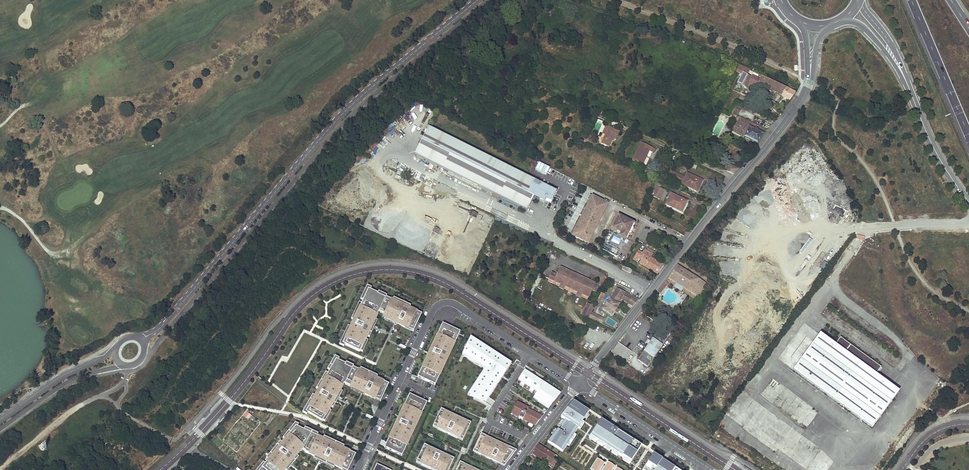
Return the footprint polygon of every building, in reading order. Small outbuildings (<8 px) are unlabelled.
[(473,52),(466,49),(464,54),(470,57),(473,52)] [(750,70),(740,65),(736,72),(740,74),(741,74),(740,76),(737,83),(742,85),(746,87),(751,77),(747,75),(750,70)] [(781,85),(761,76),(758,83),(769,88),(769,90),(772,91),(773,91),(778,93),(779,91),(781,85)] [(786,88),(781,85),(779,91),(783,93),(782,95),(781,96),(790,101),(795,93),(786,88)] [(732,86),(721,108),(723,110),(728,112),(740,90),(732,86)] [(731,110),(739,114),(744,105),(735,101),(731,110)] [(751,123),(740,117),(731,131),(744,137),(749,128),(751,123)] [(767,131),(751,123),(749,128),(763,135),(767,131)] [(605,126),(605,128),(608,129),(605,134),(601,144),(608,147),(612,140),(613,138),(614,139),(616,140),(619,132),(609,127),(608,128),(605,126)] [(428,127),(415,155),(448,171),(499,197),(527,211),(533,198),(551,202),(556,191),(513,170),(511,169),(428,127)] [(763,135),(749,128),(744,137),(757,144),(763,135)] [(385,139),(389,144),(396,138),(391,133),(385,139)] [(654,149),(641,142),(632,160),(642,165),(646,156),(645,156),(648,150),(649,151),(652,153),(654,149)] [(539,162),(535,170),(546,175),(550,167),(539,162)] [(726,171),(734,175),(738,169),(729,165),(726,171)] [(765,166),(761,172),(765,176),(770,169),(765,166)] [(387,168),(383,176),(394,181),(398,173),(387,168)] [(549,174),(561,180),(563,175),(551,169),(549,174)] [(499,197),(448,171),(447,174),(498,199),(499,197)] [(659,188),(657,187),(652,196),(660,200),(664,190),(659,188)] [(671,194),(666,204),(682,212),(687,201),(680,198),(679,199),(676,198),(676,196),(671,194)] [(608,204),(591,195),(570,235),(588,244),(608,204)] [(616,257),(617,256),(626,240),(635,223),(619,215),(610,232),(601,249),(616,257)] [(658,274),(664,266),(651,258),(653,254),(644,249),(642,253),(638,250),(633,259),(658,274)] [(823,261),(820,268),(825,271),(829,264),(823,261)] [(668,278),(698,296),(702,289),(698,287),(702,282),(677,266),(668,278)] [(553,284),(554,281),(561,284),(564,286),(578,292),(581,294),(588,297),(592,290),(593,286),(595,284),(560,268),(558,273),(557,276),(555,275),(552,273),(548,281),(553,284)] [(363,301),(368,289),(370,290),(371,288),(367,286),(361,300),(363,301)] [(414,329),(420,316),(416,314),(417,312),(386,297),(385,298),(377,294),(378,293),(370,290),(368,289),(361,304),(354,320),(350,327),(343,344),(345,345),(360,352),(360,351),(366,340),(367,337),(375,320),(377,316),(375,315),(377,311),(379,312),(380,309),(387,313),(385,317),(389,319),(389,320),(408,329),(410,327),(414,329)] [(617,289),(603,309),(612,315),(619,304),(618,303),(621,299),(633,307),(638,300),(632,296),(617,289)] [(392,300),(409,308),(410,306),(393,298),(392,300)] [(354,320),(361,304),(359,303),(351,319),(354,320)] [(594,307),(588,303),(582,315),(589,318),(591,313),(594,307)] [(601,317),(591,313),(589,318),(599,323),(601,317)] [(397,324),(389,320),(389,319),(385,317),(384,319),(396,325),(397,324)] [(375,320),(367,337),(369,338),(377,321),(375,320)] [(455,336),(458,331),(445,325),(442,330),(440,329),(436,337),(438,338),(437,341),(435,340),(430,350),(430,351),(430,352),(430,353),(431,353),(429,358),(427,357),(425,360),(427,361),(426,365),(424,364),(420,372),(422,373),(420,378),(433,384),(435,379),(437,380),(441,372),(439,371),(441,365),(444,366),(451,351),(449,349),(452,344),(454,345),(458,337),(455,336)] [(348,326),(339,345),(344,347),(345,345),(343,344),(350,327),(348,326)] [(661,326),(637,359),(639,360),(645,364),(647,365),(670,332),(661,326)] [(793,370),(872,428),(898,392),(875,375),(835,345),(820,334),(793,370)] [(840,338),(835,345),(875,375),(880,368),(840,338)] [(473,342),(469,339),(463,352),(468,356),(467,358),(475,363),(476,361),(486,367),(482,373),(484,375),(481,379),(479,378),(476,382),(478,384),(475,388),(473,387),(469,393),(476,397),(475,398),(485,403),(489,397),(487,396),(490,391),(492,392),(497,385),(495,383),(502,373),(504,374),(510,365),(505,362),(506,360),(499,355),(497,357),(493,354),(494,352),(486,347),(485,349),(480,346),(481,344),(475,340),(473,342)] [(613,351),(626,360),(631,352),(619,343),(613,351)] [(327,369),(330,371),(336,359),(338,360),(339,359),(335,357),(327,369)] [(340,386),(342,383),(344,384),(345,384),(346,382),(353,385),(352,387),(356,389),(356,390),(375,399),(383,381),(376,378),(359,370),(353,367),(352,369),(345,366),(346,364),(338,360),(336,359),(330,371),(306,412),(323,421),(340,391),(342,387),(340,386)] [(641,370),(645,364),(639,360),(635,366),(641,370)] [(475,363),(484,369),(486,367),(476,361),(475,363)] [(360,368),(359,370),(376,378),(377,376),(360,368)] [(524,370),(518,380),(521,382),(520,384),(523,387),(525,384),(530,388),(529,390),(532,393),(534,390),(537,392),(534,396),(539,399),(537,401),(548,409),(559,395),(556,393),(557,391),(548,385),(546,387),(542,384),(544,382),(524,370)] [(319,390),(328,374),(326,372),(317,388),(319,390)] [(495,383),(497,385),(504,374),(502,373),(495,383)] [(380,402),(389,384),(383,381),(375,399),(380,402)] [(364,395),(364,394),(356,390),(356,389),(352,387),(351,389),(364,395)] [(340,391),(331,407),(333,408),(342,392),(340,391)] [(306,412),(315,396),(313,395),(303,413),(307,415),(308,413),(306,412)] [(347,402),(354,405),(357,398),(349,395),(347,402)] [(424,402),(412,396),(409,400),(407,399),(403,407),(405,408),(403,412),(401,411),(400,414),(400,416),(400,417),(401,418),(399,422),(397,421),(392,431),(394,432),(392,436),(390,435),(387,442),(398,447),(400,446),(402,441),(408,443),(406,442),(408,436),(411,437),(418,421),(416,420),(418,415),(421,416),(424,407),(422,406),(424,402)] [(588,411),(573,401),(561,417),(565,420),(547,442),(562,452),(567,445),(574,434),(578,428),(582,422),(588,411)] [(535,426),(542,416),(528,409),(528,408),(517,403),(511,414),(522,420),(523,419),(535,426)] [(329,410),(323,421),(325,422),(331,411),(329,410)] [(242,416),(248,420),(251,415),(246,411),(242,416)] [(440,412),(434,424),(439,427),(438,429),(457,438),(458,436),(464,438),(469,426),(464,423),(465,421),(460,419),(459,421),(454,418),(455,416),(454,418),(452,417),(451,419),(449,418),(451,414),(446,412),(445,414),(440,412)] [(624,458),(630,462),(638,450),(636,449),(639,444),(633,440),(631,442),(627,440),(629,438),(625,435),(624,437),(619,435),(621,432),(614,428),(613,430),(611,429),(608,427),(609,425),(601,419),(590,436),(624,458)] [(285,440),(296,426),(297,427),(299,425),(295,423),(283,438),(285,440)] [(296,426),(285,440),(279,447),(280,448),(278,451),(277,450),(268,460),(260,469),(285,469),(297,456),(299,452),(297,451),(300,447),(302,449),(304,447),(306,449),(305,452),(313,456),(318,458),(319,457),(326,460),(325,461),(334,465),(342,469),(350,452),(343,448),(323,439),(317,436),(296,426)] [(304,430),(317,436),(318,434),(305,428),(304,430)] [(481,434),(473,451),(479,454),(487,437),(481,434)] [(576,436),(574,434),(567,445),(569,446),(576,436)] [(323,439),(343,448),(344,446),(324,437),(323,439)] [(486,455),(485,457),(501,464),(503,461),(506,464),(515,452),(508,449),(509,447),(500,443),(499,445),(494,443),(495,440),(494,442),(486,439),(487,437),(479,454),(480,452),(486,455)] [(279,447),(282,443),(280,441),(266,458),(268,460),(277,450),(278,451),(280,448),(279,447)] [(387,442),(384,448),(402,456),(408,443),(402,441),(400,446),(398,447),(387,442)] [(538,444),(532,453),(553,468),(557,462),(553,459),(555,455),(538,444)] [(421,465),(430,469),(431,467),(437,469),(436,469),(449,469),(453,461),(447,459),(449,457),(444,454),(443,456),(440,455),(441,453),(429,447),(428,450),(423,448),(417,460),(422,463),(421,465)] [(586,457),(577,450),(572,456),(582,463),(586,457)] [(344,469),(348,469),(356,454),(350,452),(342,469),(344,469)] [(673,469),(674,467),(670,465),(669,467),(665,464),(666,462),(655,455),(650,462),(648,461),(642,469),(674,469),(673,469)] [(285,469),(288,469),(298,457),(297,456),(285,469)] [(333,468),(334,465),(325,461),(326,460),(319,457),(318,458),(313,456),(312,458),(333,468)] [(591,467),(595,469),(600,469),(604,464),(597,459),(591,467)] [(265,463),(264,462),(257,469),(260,469),(265,463)]
